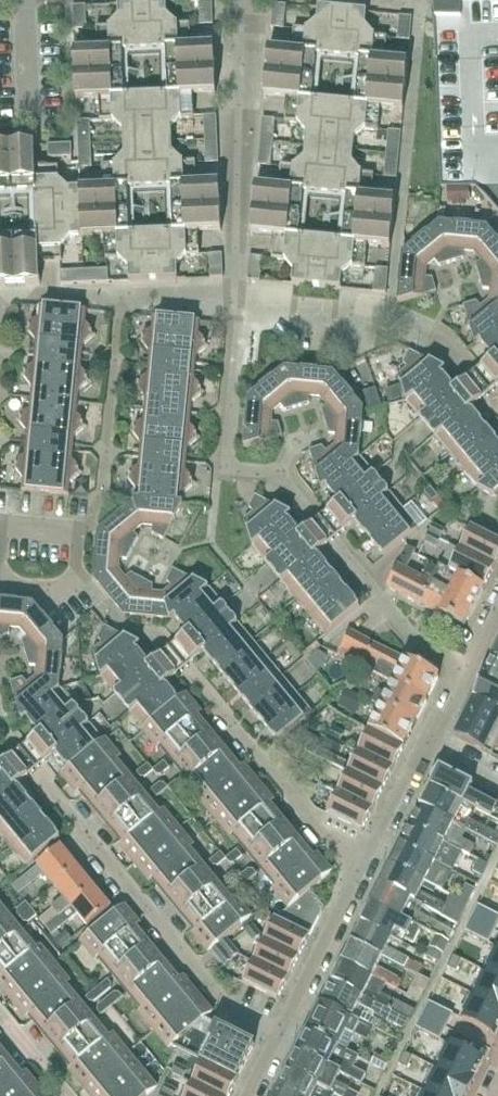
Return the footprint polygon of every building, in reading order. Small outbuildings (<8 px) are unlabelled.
[(453,1),(451,1),(449,1),(434,2),(434,3),(434,18),(435,46),(438,119),(441,187),(447,187),(465,186),(476,186),(497,212),(497,0),(472,0),(453,1)] [(200,14),(213,13),(212,2),(199,2),(200,14)] [(214,94),(212,49),(191,50),(190,25),(177,26),(167,17),(166,3),(119,5),(119,19),(110,28),(97,29),(98,52),(75,53),(77,101),(100,100),(100,123),(114,122),(124,131),(124,144),(172,142),(172,129),(181,120),(194,119),(193,95),(214,94)] [(285,18),(286,6),(273,5),(272,17),(285,18)] [(73,19),(86,19),(86,7),(73,7),(73,19)] [(404,111),(408,64),(385,62),(388,39),(374,37),(366,27),(367,14),(319,9),(318,23),(308,31),(294,30),(292,54),(271,52),(267,97),(288,99),(285,123),(299,124),(307,134),(306,147),(354,151),(355,139),(365,130),(379,132),(381,109),(404,111)] [(200,26),(214,25),(213,13),(200,14),(200,26)] [(284,30),(285,18),(272,17),(271,28),(284,30)] [(411,30),(413,18),(400,17),(399,29),(411,30)] [(87,31),(87,29),(86,19),(73,19),(74,31),(87,31)] [(410,42),(411,30),(399,29),(397,41),(410,42)] [(205,129),(218,128),(217,116),(204,117),(205,129)] [(274,132),(276,120),(263,119),(261,131),(274,132)] [(91,133),(90,123),(90,121),(77,122),(78,134),(91,133)] [(205,141),(218,140),(218,128),(205,129),(205,141)] [(273,144),(274,132),(261,131),(260,143),(273,144)] [(401,144),(402,132),(389,131),(388,143),(401,144)] [(78,146),(91,145),(91,133),(78,134),(78,146)] [(205,152),(219,152),(218,140),(205,141),(205,152)] [(220,231),(218,186),(197,187),(196,163),(183,163),(173,154),(172,142),(124,144),(125,156),(116,166),(102,167),(103,189),(80,190),(84,238),(105,237),(106,260),(120,260),(129,269),(130,282),(178,280),(177,267),(186,257),(200,256),(199,232),(220,231)] [(272,156),(273,144),(260,143),(259,154),(272,156)] [(400,156),(401,144),(388,143),(387,155),(400,156)] [(49,159),(60,158),(60,145),(48,146),(49,159)] [(60,158),(72,158),(72,145),(60,145),(60,158)] [(79,157),(92,157),(91,145),(78,146),(79,157)] [(69,191),(59,182),(59,168),(36,169),(35,146),(0,148),(0,196),(35,194),(37,238),(0,239),(0,285),(39,284),(38,263),(62,262),(62,249),(71,239),(84,238),(80,190),(69,191)] [(391,248),(395,201),(372,198),(375,176),(361,174),(353,164),(354,151),(306,147),(305,159),(295,168),(281,167),(279,191),(258,189),(254,234),(275,236),(272,260),(286,261),(294,272),(293,285),(341,290),(342,276),(352,268),(366,269),(368,246),(391,248)] [(206,164),(219,164),(219,152),(205,152),(206,164)] [(271,168),(272,156),(259,154),(258,166),(271,168)] [(398,168),(400,156),(387,155),(385,166),(398,168)] [(92,169),(92,167),(92,157),(79,157),(79,169),(92,169)] [(397,180),(398,168),(385,166),(384,178),(397,180)] [(449,189),(449,202),(454,202),(454,207),(465,207),(465,202),(470,202),(469,188),(449,189)] [(440,266),(452,263),(440,225),(403,255),(427,268),(427,267),(435,260),(440,266)] [(475,253),(487,229),(440,225),(452,263),(463,259),(464,251),(474,252),(475,253)] [(497,272),(497,242),(487,229),(475,253),(476,253),(482,261),(476,266),(480,278),(497,272)] [(210,267),(223,266),(223,254),(210,255),(210,267)] [(426,269),(427,268),(403,255),(398,304),(437,292),(433,279),(425,279),(426,269)] [(261,270),(263,258),(250,257),(249,269),(261,270)] [(211,279),(224,278),(223,266),(210,267),(211,279)] [(260,282),(261,270),(249,269),(247,281),(256,282),(260,282)] [(386,294),(389,270),(376,269),(373,293),(386,294)] [(97,284),(109,283),(108,270),(96,271),(97,284)] [(73,285),(85,284),(85,271),(73,272),(73,285)] [(85,284),(97,284),(96,271),(85,271),(85,284)] [(61,285),(73,285),(73,272),(61,272),(61,285)] [(480,278),(483,289),(491,290),(490,300),(490,301),(497,305),(497,272),(480,278)] [(497,325),(497,305),(490,301),(489,302),(482,308),(476,302),(464,306),(476,345),(480,342),(480,341),(497,325)] [(31,399),(79,403),(80,392),(91,382),(92,382),(92,381),(91,381),(82,369),(83,362),(84,346),(96,336),(97,335),(96,335),(86,323),(87,311),(39,306),(38,319),(27,328),(26,328),(26,330),(27,330),(36,341),(35,358),(34,365),(22,374),(21,376),(22,376),(32,387),(31,399)] [(134,409),(192,414),(193,403),(205,393),(205,392),(195,380),(197,364),(197,357),(209,347),(210,347),(210,346),(209,346),(200,334),(201,322),(153,317),(152,330),(140,339),(139,339),(139,341),(140,341),(150,352),(149,361),(149,367),(147,376),(136,385),(135,385),(135,387),(136,387),(145,398),(144,410),(134,409)] [(480,341),(480,342),(494,358),(474,374),(483,385),(490,393),(497,386),(497,325),(480,341)] [(446,370),(445,370),(410,351),(403,363),(408,369),(401,376),(399,376),(406,401),(440,373),(441,374),(446,370)] [(286,411),(298,408),(286,370),(249,400),(273,413),(273,412),(281,405),(286,411)] [(321,398),(334,374),(286,370),(298,408),(309,404),(310,396),(320,397),(321,398)] [(454,390),(441,374),(440,373),(406,401),(431,432),(450,454),(484,426),(470,410),(484,398),(490,393),(483,385),(474,374),(468,379),(454,390)] [(326,423),(364,411),(334,374),(321,398),(322,398),(328,406),(322,411),(326,423)] [(390,403),(405,398),(402,387),(386,392),(390,403)] [(77,415),(79,403),(31,399),(30,410),(18,420),(17,420),(17,421),(18,421),(27,433),(27,442),(26,445),(26,447),(25,456),(14,466),(13,466),(13,467),(23,479),(22,491),(70,496),(71,483),(83,474),(83,472),(73,461),(74,452),(74,449),(74,446),(75,437),(87,428),(88,428),(88,426),(87,426),(77,415)] [(272,413),(273,413),(249,400),(244,449),(283,437),(279,424),(271,424),(272,413)] [(191,425),(192,414),(134,409),(133,416),(140,424),(131,431),(131,432),(141,444),(140,453),(139,467),(127,477),(126,477),(126,478),(127,478),(136,490),(135,500),(159,503),(183,506),(184,494),(196,485),(197,485),(197,483),(196,483),(186,472),(188,457),(189,448),(200,438),(201,439),(201,437),(200,437),(191,425)] [(359,457),(360,457),(364,411),(326,423),(329,434),(337,435),(336,445),(336,446),(359,457)] [(497,444),(484,426),(450,454),(465,472),(497,444)] [(465,472),(479,490),(480,491),(497,475),(497,444),(465,472)] [(326,486),(359,457),(336,446),(335,447),(327,453),(322,447),(310,451),(322,490),(326,487),(326,486)] [(370,539),(403,511),(381,483),(375,476),(360,458),(360,457),(359,457),(326,486),(326,487),(340,503),(320,519),(328,529),(336,538),(355,522),(370,539)] [(480,491),(497,500),(497,475),(480,491)] [(287,519),(292,515),(256,496),(249,508),(254,514),(247,520),(245,521),(252,546),(286,518),(287,519)] [(142,526),(143,526),(135,500),(98,531),(133,550),(139,539),(134,533),(142,526)] [(183,506),(159,503),(135,500),(143,526),(144,526),(154,527),(153,535),(165,541),(183,506)] [(385,557),(418,529),(403,511),(370,539),(385,557)] [(300,535),(287,519),(286,518),(252,546),(275,574),(296,599),(330,571),(316,555),(333,541),(336,538),(328,529),(320,519),(317,521),(300,535)] [(441,540),(445,531),(433,525),(429,534),(441,540)] [(497,542),(473,529),(462,551),(495,568),(497,562),(497,542)] [(128,560),(133,550),(98,531),(93,578),(119,571),(119,570),(120,560),(128,560)] [(429,534),(425,542),(437,548),(441,540),(429,534)] [(406,570),(416,551),(408,547),(387,588),(465,628),(484,589),(451,572),(439,567),(431,583),(406,570)] [(484,589),(495,568),(462,551),(451,572),(484,589)] [(208,588),(174,570),(173,570),(167,581),(172,588),(165,594),(163,595),(171,621),(175,617),(175,616),(208,588)] [(126,580),(119,572),(119,571),(93,578),(124,615),(143,580),(132,574),(126,580)] [(311,617),(345,589),(330,571),(296,599),(311,617)] [(153,594),(153,586),(143,580),(124,615),(171,621),(163,595),(153,594)] [(218,669),(252,641),(229,613),(208,588),(175,616),(175,617),(188,633),(169,649),(177,660),(184,669),(205,652),(218,669)] [(326,635),(360,608),(345,589),(311,617),(326,635)] [(34,606),(0,602),(0,639),(10,636),(10,628),(21,629),(34,606)] [(64,643),(45,619),(34,606),(21,629),(22,630),(29,638),(23,643),(26,654),(64,643)] [(136,650),(141,646),(105,627),(98,638),(103,645),(96,651),(94,651),(101,676),(135,649),(136,650)] [(439,678),(353,634),(347,631),(325,650),(375,675),(378,668),(398,678),(394,685),(428,701),(439,678)] [(233,687),(267,659),(252,641),(218,669),(233,687)] [(37,677),(60,688),(64,643),(26,654),(30,666),(38,667),(37,677)] [(149,666),(136,650),(135,649),(101,676),(101,677),(123,703),(144,729),(164,713),(183,699),(182,698),(178,701),(165,685),(184,670),(184,669),(177,660),(169,649),(168,650),(149,666)] [(319,673),(327,657),(318,651),(312,656),(309,662),(319,673)] [(248,706),(282,678),(267,659),(233,687),(248,706)] [(494,660),(474,699),(497,711),(497,662),(494,660)] [(27,717),(60,688),(37,677),(36,679),(28,685),(23,679),(10,683),(22,722),(28,718),(27,717)] [(263,723),(297,696),(282,678),(248,706),(263,723)] [(416,724),(428,701),(394,685),(383,708),(403,718),(416,724)] [(66,774),(84,758),(103,742),(81,715),(60,689),(60,688),(27,717),(28,718),(40,734),(20,750),(30,761),(37,769),(56,754),(69,770),(65,773),(66,774)] [(346,691),(339,705),(357,715),(364,700),(346,691)] [(278,742),(312,714),(297,696),(263,723),(278,742)] [(238,802),(256,787),(218,741),(183,699),(164,713),(199,755),(238,802)] [(497,745),(497,711),(474,699),(455,737),(492,756),(497,745)] [(416,724),(403,718),(383,708),(371,731),(404,748),(416,724)] [(219,817),(238,802),(199,755),(164,713),(144,729),(146,731),(147,730),(181,771),(219,817)] [(340,743),(344,735),(333,729),(328,737),(340,743)] [(393,770),(404,748),(371,731),(360,753),(393,770)] [(316,748),(319,741),(301,732),(287,743),(350,774),(383,790),(393,770),(360,753),(353,767),(316,748)] [(342,755),(346,746),(340,743),(328,737),(324,746),(342,755)] [(157,847),(175,832),(138,787),(103,744),(104,743),(103,742),(84,758),(117,799),(157,847)] [(30,802),(17,786),(28,776),(35,771),(37,769),(30,761),(20,750),(17,753),(12,757),(0,766),(0,828),(30,802)] [(138,863),(157,847),(117,799),(84,758),(66,774),(95,810),(100,815),(109,826),(138,863)] [(161,776),(170,770),(164,763),(153,772),(157,776),(161,776)] [(145,779),(153,772),(148,766),(138,775),(141,778),(145,779)] [(474,785),(440,768),(430,787),(465,805),(477,811),(497,822),(497,807),(497,808),(470,794),(474,785)] [(320,784),(324,776),(312,770),(308,778),(320,784)] [(373,811),(383,790),(350,774),(340,794),(373,811)] [(316,792),(320,784),(308,778),(304,787),(316,792)] [(184,786),(180,783),(176,782),(168,789),(173,795),(184,786)] [(168,789),(164,785),(160,785),(151,791),(157,798),(168,789)] [(281,855),(311,892),(331,875),(330,874),(328,875),(293,833),(256,787),(238,802),(275,847),(281,855)] [(497,846),(497,835),(471,822),(477,811),(465,805),(430,787),(420,807),(467,831),(497,847),(497,846)] [(362,832),(373,811),(340,794),(329,816),(362,832)] [(292,908),(311,892),(281,855),(275,847),(238,802),(219,817),(256,862),(292,905),(291,907),(292,908)] [(45,820),(30,803),(0,828),(0,835),(11,848),(45,820)] [(479,860),(484,851),(462,840),(467,831),(420,807),(411,826),(462,851),(479,860)] [(27,867),(60,839),(45,820),(11,848),(27,867)] [(452,871),(457,862),(462,851),(411,826),(401,845),(452,871)] [(192,891),(230,937),(250,920),(249,919),(248,920),(212,877),(175,832),(157,847),(192,891)] [(391,865),(426,882),(444,892),(454,872),(452,871),(401,845),(391,865)] [(157,847),(138,863),(168,899),(174,906),(210,951),(209,952),(210,953),(212,952),(219,946),(227,939),(230,937),(192,891),(157,847)] [(55,887),(78,868),(61,848),(38,866),(39,867),(13,887),(20,895),(45,874),(55,887)] [(234,865),(242,858),(237,852),(226,861),(229,865),(234,865)] [(217,868),(226,861),(220,854),(210,863),(213,867),(217,868)] [(480,882),(488,866),(475,860),(467,875),(480,882)] [(446,906),(420,893),(426,882),(391,865),(382,885),(424,906),(459,923),(469,904),(462,901),(459,899),(452,895),(446,906)] [(46,928),(71,907),(94,889),(78,868),(55,887),(64,898),(51,908),(53,910),(40,921),(46,928)] [(256,875),(253,871),(249,871),(240,878),(245,884),(256,875)] [(240,878),(237,874),(232,873),(224,880),(229,887),(240,878)] [(448,942),(452,934),(422,919),(419,917),(424,906),(382,885),(372,904),(418,927),(436,936),(448,942)] [(466,886),(459,899),(462,901),(469,904),(476,891),(466,886)] [(88,928),(111,909),(94,889),(71,907),(46,928),(63,949),(71,942),(65,936),(57,931),(78,915),(88,928)] [(310,937),(324,908),(311,892),(292,908),(276,920),(310,937)] [(32,910),(30,908),(26,904),(18,910),(17,915),(21,919),(32,910)] [(408,946),(418,927),(372,904),(362,923),(392,938),(408,946)] [(52,968),(0,905),(0,943),(34,983),(52,968)] [(472,920),(495,932),(497,926),(497,917),(478,907),(472,920)] [(122,908),(103,925),(137,966),(147,979),(176,1014),(194,999),(155,951),(122,911),(123,910),(122,908)] [(28,924),(37,917),(32,910),(21,919),(24,923),(28,924)] [(299,959),(310,937),(276,920),(266,942),(299,959)] [(472,920),(466,932),(489,944),(495,932),(472,920)] [(425,979),(428,974),(421,971),(423,967),(387,948),(392,938),(362,923),(352,943),(382,958),(425,979)] [(103,925),(83,941),(84,942),(85,941),(120,983),(158,1029),(176,1014),(147,979),(137,966),(103,925)] [(253,943),(262,936),(253,926),(244,933),(253,943)] [(444,955),(450,943),(448,942),(436,936),(430,948),(444,955)] [(219,946),(231,961),(240,954),(227,939),(219,946)] [(289,979),(299,959),(266,942),(255,963),(289,979)] [(0,943),(0,980),(15,998),(34,983),(0,943)] [(377,968),(382,958),(352,943),(343,962),(386,984),(398,990),(403,981),(377,968)] [(224,967),(231,961),(219,946),(212,952),(224,967)] [(488,974),(497,979),(497,954),(488,974)] [(453,956),(447,969),(455,972),(461,960),(453,956)] [(411,1021),(415,1013),(401,1006),(395,1003),(396,1002),(381,995),(386,984),(343,962),(333,982),(411,1021)] [(278,1001),(289,979),(255,963),(245,984),(278,1001)] [(106,1072),(125,1057),(87,1011),(52,968),(34,983),(63,1019),(77,1036),(106,1072)] [(476,997),(497,1008),(497,979),(488,974),(476,997)] [(420,1001),(430,982),(418,976),(408,995),(420,1001)] [(112,990),(113,986),(109,982),(98,991),(104,997),(112,990)] [(406,1029),(411,1021),(333,982),(323,1002),(353,1017),(358,1006),(406,1029)] [(106,1072),(77,1036),(68,1026),(34,983),(15,998),(51,1041),(88,1087),(106,1072)] [(95,1004),(104,997),(98,991),(87,1000),(91,1004),(95,1004)] [(122,998),(118,993),(115,993),(106,1000),(111,1007),(122,998)] [(464,1021),(496,1038),(497,1035),(497,1008),(476,997),(464,1021)] [(210,1015),(209,1016),(194,999),(176,1014),(158,1029),(172,1046),(171,1048),(172,1049),(173,1048),(204,1022),(211,1016),(210,1015)] [(101,1016),(111,1007),(106,1000),(97,1007),(97,1011),(101,1016)] [(429,1004),(423,1017),(447,1028),(453,1015),(429,1004)] [(361,1021),(359,1025),(321,1006),(307,1032),(338,1048),(338,1047),(346,1051),(355,1034),(367,1040),(373,1027),(361,1021)] [(423,1017),(416,1029),(440,1041),(447,1028),(423,1017)] [(238,1080),(254,1048),(204,1022),(173,1048),(205,1064),(238,1080)] [(338,1047),(338,1048),(307,1032),(298,1052),(342,1075),(361,1085),(366,1075),(353,1069),(359,1058),(346,1051),(338,1047)] [(452,1046),(439,1071),(472,1087),(484,1063),(452,1046)] [(38,1094),(0,1048),(0,1085),(9,1095),(36,1095),(38,1094)] [(360,1095),(337,1084),(342,1075),(298,1052),(288,1070),(337,1095),(339,1095),(360,1095)] [(404,1053),(398,1065),(406,1069),(412,1057),(404,1053)] [(390,1062),(377,1055),(374,1060),(370,1058),(368,1063),(385,1072),(390,1062)] [(139,1074),(125,1057),(106,1072),(88,1087),(96,1095),(113,1095),(139,1074)] [(238,1080),(205,1064),(194,1085),(217,1095),(230,1095),(238,1080)] [(184,1079),(188,1071),(177,1065),(172,1074),(184,1079)] [(337,1095),(288,1070),(278,1090),(289,1095),(336,1095),(337,1095)] [(427,1094),(431,1095),(467,1095),(472,1087),(439,1071),(427,1094)] [(153,1092),(139,1074),(113,1095),(151,1095),(156,1092),(155,1091),(153,1092)] [(0,1085),(0,1095),(9,1095),(0,1085)] [(166,1095),(176,1095),(178,1091),(167,1085),(162,1094),(166,1095)] [(194,1085),(188,1095),(217,1095),(194,1085)]
